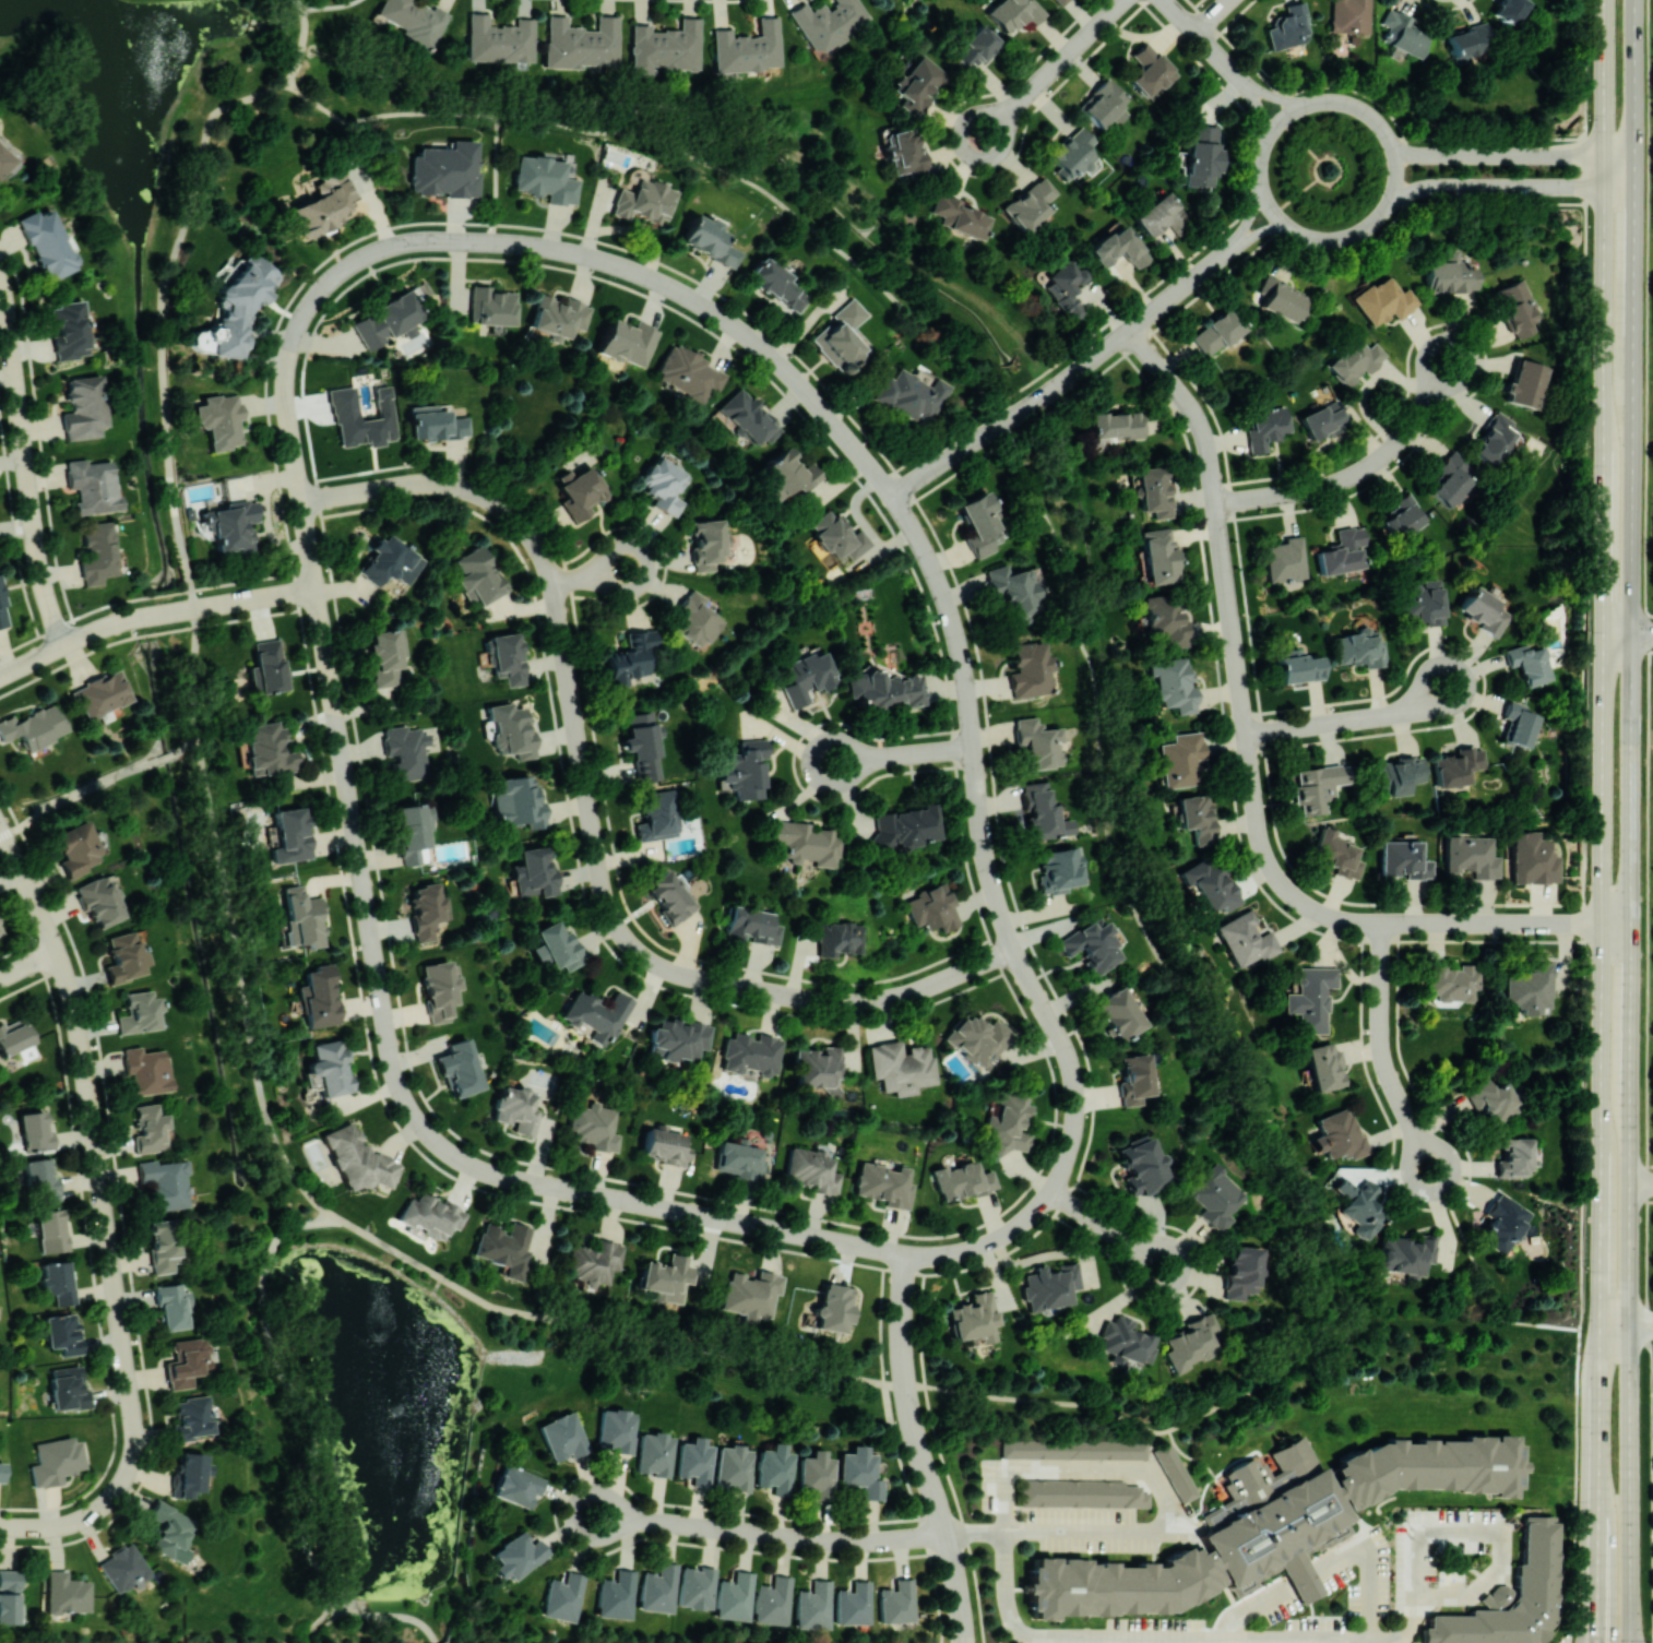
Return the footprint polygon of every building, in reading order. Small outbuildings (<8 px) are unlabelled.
[(405,28),(400,39),(430,53),(448,13),(432,6),(430,10),(410,0),(383,0),(376,15),(405,28)] [(857,0),(832,0),(835,5),(827,10),(822,2),(810,10),(804,1),(788,11),(815,55),(870,21),(857,0)] [(1045,13),(1033,0),(999,0),(986,13),(1007,34),(1025,18),(1032,25),(1045,13)] [(1274,26),(1265,28),(1270,50),(1308,41),(1304,23),(1308,22),(1303,0),(1284,4),(1286,14),(1272,17),(1274,26)] [(1330,32),(1369,33),(1370,0),(1331,0),(1330,32)] [(1491,14),(1513,26),(1527,0),(1499,0),(1491,14)] [(1419,58),(1430,32),(1409,24),(1412,17),(1387,7),(1380,23),(1388,26),(1381,42),(1419,58)] [(467,60),(532,61),(533,18),(514,18),(514,25),(487,25),(488,13),(468,12),(467,60)] [(596,15),(595,28),(566,28),(566,15),(545,15),(545,67),(582,68),(582,64),(617,65),(617,15),(596,15)] [(758,17),(759,35),(731,37),(730,28),(712,29),(715,71),(780,68),(777,15),(758,17)] [(699,17),(680,17),(679,30),(649,30),(649,24),(630,24),(630,74),(655,74),(655,69),(698,69),(699,17)] [(950,52),(968,71),(999,42),(981,23),(950,52)] [(1446,33),(1455,65),(1494,55),(1485,23),(1446,33)] [(1129,55),(1140,67),(1127,79),(1146,100),(1174,73),(1144,41),(1129,55)] [(945,73),(918,52),(890,89),(902,98),(897,104),(913,117),(928,97),(927,96),(945,73)] [(1098,129),(1110,118),(1116,124),(1128,112),(1121,105),(1127,99),(1106,77),(1089,93),(1093,98),(1080,110),(1098,129)] [(1094,139),(1077,124),(1047,157),(1057,166),(1053,171),(1066,183),(1080,167),(1085,171),(1097,158),(1086,148),(1094,139)] [(1219,126),(1188,124),(1185,185),(1213,186),(1213,172),(1217,172),(1219,126)] [(888,132),(890,143),(885,144),(891,175),(909,171),(909,176),(925,173),(916,126),(888,132)] [(478,140),(451,140),(451,148),(418,147),(418,155),(411,155),(411,192),(446,192),(446,197),(477,197),(478,140)] [(17,158),(0,142),(0,177),(17,158)] [(575,205),(578,179),(565,178),(567,160),(517,155),(513,190),(547,194),(546,202),(575,205)] [(300,241),(337,226),(333,215),(347,209),(344,200),(352,196),(341,168),(312,180),(318,196),(287,208),(300,241)] [(1042,204),(1056,192),(1039,174),(1001,209),(1024,233),(1048,210),(1042,204)] [(619,187),(610,213),(628,220),(630,213),(663,225),(675,190),(637,176),(632,192),(619,187)] [(1149,239),(1182,211),(1165,190),(1132,218),(1149,239)] [(939,224),(980,240),(989,216),(960,205),(962,201),(938,192),(930,212),(942,216),(939,224)] [(18,217),(45,281),(76,268),(51,208),(37,214),(35,210),(18,217)] [(742,252),(722,242),(726,234),(716,229),(718,224),(694,212),(679,242),(733,269),(742,252)] [(1101,267),(1120,252),(1133,269),(1148,258),(1121,223),(1087,249),(1101,267)] [(1478,267),(1467,267),(1466,260),(1459,260),(1459,250),(1442,250),(1442,261),(1425,261),(1426,291),(1478,290),(1478,267)] [(280,274),(254,254),(251,253),(244,262),(244,263),(227,285),(220,284),(217,306),(222,310),(221,315),(208,332),(193,330),(191,345),(201,352),(240,358),(240,352),(244,347),(248,323),(249,322),(252,302),(262,303),(268,295),(269,288),(280,274)] [(789,275),(760,256),(745,278),(797,313),(808,296),(785,281),(789,275)] [(1087,311),(1070,289),(1087,276),(1079,266),(1075,269),(1067,259),(1039,280),(1071,322),(1087,311)] [(1352,298),(1371,326),(1391,313),(1396,319),(1419,304),(1407,287),(1400,292),(1387,273),(1352,298)] [(1260,306),(1293,322),(1307,294),(1266,274),(1259,290),(1266,293),(1260,306)] [(364,348),(424,320),(415,301),(429,294),(424,284),(350,318),(364,348)] [(515,292),(490,291),(490,285),(470,285),(469,324),(514,325),(515,292)] [(567,337),(569,326),(584,330),(590,304),(563,298),(562,300),(537,295),(529,328),(567,337)] [(810,337),(843,376),(867,355),(848,333),(868,315),(852,296),(832,314),(837,320),(828,328),(825,324),(810,337)] [(87,356),(83,302),(49,304),(51,326),(53,326),(56,359),(87,356)] [(1244,330),(1229,308),(1190,335),(1205,357),(1244,330)] [(632,327),(609,318),(596,351),(643,369),(658,329),(635,321),(632,327)] [(1387,355),(1375,342),(1368,347),(1357,336),(1326,365),(1346,387),(1364,370),(1368,373),(1387,355)] [(705,405),(724,371),(672,343),(653,377),(705,405)] [(1503,400),(1535,409),(1547,367),(1518,358),(1510,383),(1508,382),(1503,400)] [(872,397),(926,426),(948,385),(933,377),(929,384),(897,367),(891,378),(884,375),(872,397)] [(65,439),(99,436),(98,426),(105,426),(100,374),(65,378),(69,412),(62,412),(65,439)] [(354,386),(330,388),(337,446),(365,443),(366,446),(381,444),(381,440),(395,438),(390,385),(374,387),(377,418),(358,420),(354,386)] [(739,387),(712,412),(735,436),(741,431),(753,445),(762,437),(768,443),(781,430),(739,387)] [(210,451),(232,448),(231,444),(241,443),(238,419),(241,419),(238,393),(202,397),(203,404),(194,405),(196,428),(207,427),(210,451)] [(408,406),(410,440),(443,438),(443,436),(469,434),(468,416),(448,417),(448,409),(437,410),(437,404),(408,406)] [(1327,412),(1323,405),(1299,416),(1311,441),(1347,425),(1339,407),(1327,412)] [(1250,454),(1267,451),(1266,440),(1281,438),(1280,432),(1289,431),(1285,406),(1262,409),(1262,415),(1250,416),(1252,430),(1247,431),(1250,454)] [(1090,438),(1125,434),(1125,438),(1143,437),(1140,409),(1088,414),(1090,438)] [(1469,450),(1491,467),(1520,428),(1498,411),(1469,450)] [(822,476),(809,461),(801,468),(791,456),(794,454),(787,445),(756,470),(779,499),(795,486),(801,493),(822,476)] [(1446,508),(1472,480),(1463,472),(1468,467),(1450,451),(1434,469),(1441,475),(1428,490),(1446,508)] [(677,517),(684,499),(678,497),(688,472),(653,457),(639,491),(656,498),(652,507),(677,517)] [(112,460),(85,462),(84,458),(65,460),(68,489),(76,488),(77,500),(74,500),(75,514),(117,509),(112,460)] [(573,522),(591,512),(588,506),(607,496),(590,465),(571,476),(568,469),(554,477),(567,501),(562,503),(573,522)] [(1139,511),(1152,510),(1152,519),(1170,517),(1166,465),(1135,468),(1139,511)] [(957,504),(972,534),(966,537),(976,559),(995,550),(992,544),(1007,537),(985,490),(957,504)] [(1378,520),(1392,541),(1426,519),(1408,490),(1393,500),(1398,507),(1378,520)] [(201,510),(203,527),(212,526),(215,551),(238,548),(239,553),(251,552),(248,522),(258,521),(256,499),(224,502),(225,508),(201,510)] [(841,569),(871,543),(859,528),(852,534),(829,507),(810,522),(817,530),(812,534),(841,569)] [(692,519),(693,571),(713,571),(713,562),(722,562),(721,546),(729,546),(729,534),(722,534),(722,519),(692,519)] [(80,552),(82,585),(101,584),(101,575),(116,574),(112,522),(83,523),(84,552),(80,552)] [(1316,550),(1320,575),(1363,567),(1359,546),(1366,545),(1362,525),(1335,530),(1338,546),(1316,550)] [(1146,584),(1178,580),(1173,546),(1170,547),(1168,527),(1139,531),(1146,584)] [(377,587),(388,572),(406,586),(425,561),(385,531),(371,549),(372,551),(356,571),(377,587)] [(1306,578),(1301,535),(1283,537),(1284,543),(1264,546),(1268,582),(1306,578)] [(469,587),(478,605),(506,592),(482,544),(452,559),(460,574),(453,577),(460,591),(469,587)] [(1038,565),(1008,573),(1005,564),(984,569),(991,594),(1002,591),(1011,625),(1032,619),(1030,612),(1037,610),(1034,596),(1046,593),(1038,565)] [(1442,621),(1439,578),(1421,580),(1422,586),(1395,588),(1398,624),(1442,621)] [(1455,611),(1497,636),(1510,614),(1496,605),(1498,600),(1471,584),(1455,611)] [(703,606),(708,598),(690,588),(677,611),(681,614),(672,629),(706,649),(724,618),(703,606)] [(1187,647),(1186,619),(1179,620),(1178,610),(1171,611),(1170,595),(1143,596),(1145,635),(1165,634),(1165,648),(1187,647)] [(626,633),(629,649),(606,653),(612,688),(629,685),(628,677),(655,672),(652,651),(658,650),(654,628),(626,633)] [(403,629),(370,631),(373,687),(401,685),(399,657),(405,656),(403,629)] [(1334,634),(1337,665),(1363,662),(1364,668),(1385,666),(1382,639),(1377,640),(1376,629),(1334,634)] [(489,635),(493,677),(504,676),(505,686),(523,685),(518,632),(489,635)] [(252,641),(255,665),(250,666),(252,692),(285,689),(280,639),(252,641)] [(1012,697),(1051,693),(1048,671),(1053,670),(1051,653),(1046,654),(1044,640),(1010,644),(1013,671),(1009,672),(1012,697)] [(1503,649),(1508,667),(1517,665),(1524,687),(1552,679),(1542,645),(1527,649),(1525,643),(1503,649)] [(791,707),(809,700),(806,693),(834,682),(822,649),(776,667),(791,707)] [(1321,655),(1290,656),(1290,652),(1276,653),(1277,681),(1322,680),(1321,655)] [(1196,712),(1194,686),(1189,686),(1187,657),(1147,660),(1148,675),(1154,675),(1155,700),(1161,700),(1162,707),(1175,706),(1176,714),(1196,712)] [(131,699),(118,668),(72,689),(86,721),(98,716),(101,722),(111,718),(108,710),(131,699)] [(924,702),(920,674),(882,679),(880,668),(846,672),(849,693),(859,692),(861,711),(924,702)] [(1537,714),(1524,711),(1525,704),(1511,701),(1501,741),(1529,747),(1537,714)] [(535,757),(532,729),(527,730),(524,707),(512,708),(511,702),(486,705),(488,721),(492,721),(496,754),(515,752),(516,759),(535,757)] [(68,733),(56,703),(14,719),(12,715),(0,720),(0,740),(0,741),(18,734),(25,750),(68,733)] [(660,778),(652,711),(626,714),(629,736),(621,737),(623,751),(630,750),(631,761),(636,760),(639,781),(660,778)] [(1014,718),(1015,744),(1024,744),(1025,768),(1059,766),(1058,741),(1059,741),(1059,727),(1038,728),(1037,716),(1014,718)] [(244,725),(250,775),(300,769),(297,750),(281,752),(280,741),(283,741),(281,720),(244,725)] [(427,777),(423,745),(430,744),(429,733),(421,734),(421,727),(407,729),(406,725),(383,728),(386,758),(390,758),(392,781),(427,777)] [(1163,788),(1198,784),(1195,759),(1203,758),(1200,731),(1171,734),(1172,742),(1158,743),(1163,788)] [(718,790),(734,788),(735,800),(763,798),(760,758),(766,757),(765,738),(738,740),(739,753),(726,753),(727,765),(717,765),(718,790)] [(1436,788),(1469,783),(1467,770),(1485,768),(1482,747),(1431,754),(1436,788)] [(1423,758),(1373,761),(1375,795),(1408,794),(1407,782),(1425,781),(1423,758)] [(1296,769),(1297,784),(1292,785),(1295,805),(1300,804),(1301,815),(1325,813),(1323,799),(1335,797),(1334,784),(1352,782),(1350,763),(1296,769)] [(546,826),(543,801),(534,802),(530,773),(497,778),(498,792),(492,793),(496,824),(527,820),(528,829),(546,826)] [(1031,839),(1072,834),(1070,818),(1056,820),(1054,803),(1048,804),(1045,780),(1024,783),(1031,839)] [(641,793),(644,823),(635,824),(637,841),(679,836),(673,789),(641,793)] [(1179,828),(1192,827),(1194,845),(1214,843),(1211,815),(1208,815),(1207,794),(1176,796),(1179,828)] [(938,844),(934,802),(921,803),(921,808),(873,813),(877,849),(938,844)] [(396,806),(402,865),(430,862),(424,803),(396,806)] [(274,810),(279,848),(272,849),(274,862),(311,858),(305,806),(274,810)] [(54,833),(64,858),(59,860),(66,879),(86,871),(84,865),(102,858),(87,820),(54,833)] [(838,829),(808,829),(808,822),(766,821),(765,843),(783,843),(783,860),(799,860),(799,859),(813,859),(813,866),(838,867),(838,829)] [(1358,880),(1363,861),(1354,858),(1358,844),(1333,837),(1335,830),(1321,826),(1311,859),(1336,866),(1334,873),(1358,880)] [(542,846),(516,849),(518,864),(511,865),(515,897),(557,892),(554,868),(548,868),(543,828),(539,829),(542,846)] [(1537,831),(1510,831),(1511,883),(1558,882),(1558,853),(1549,853),(1549,838),(1537,839),(1537,831)] [(1446,836),(1445,871),(1458,871),(1458,869),(1472,870),(1472,878),(1499,878),(1499,856),(1492,856),(1492,836),(1446,836)] [(1381,874),(1405,874),(1405,878),(1431,878),(1431,860),(1418,860),(1418,840),(1380,841),(1381,874)] [(1040,852),(1043,873),(1036,873),(1040,895),(1067,891),(1066,885),(1081,883),(1076,846),(1040,852)] [(1230,878),(1221,882),(1210,856),(1178,870),(1185,887),(1193,884),(1206,912),(1221,905),(1224,911),(1241,903),(1230,878)] [(670,925),(699,906),(678,874),(672,877),(667,870),(643,885),(670,925)] [(124,915),(113,890),(111,890),(104,874),(74,887),(93,929),(124,915)] [(416,942),(435,940),(433,921),(449,919),(446,895),(439,895),(437,883),(408,886),(416,942)] [(903,897),(915,930),(938,921),(942,931),(959,925),(944,883),(903,897)] [(283,887),(287,921),(294,921),(296,944),(308,942),(308,947),(325,945),(319,896),(303,898),(302,884),(283,887)] [(724,932),(742,935),(742,933),(759,935),(759,942),(778,945),(781,924),(771,923),(772,912),(728,906),(724,932)] [(1280,951),(1270,930),(1258,935),(1252,924),(1256,922),(1250,909),(1215,925),(1235,968),(1258,957),(1260,960),(1280,951)] [(1056,939),(1066,956),(1079,949),(1093,975),(1123,959),(1100,916),(1056,939)] [(565,971),(583,963),(569,929),(561,932),(556,920),(535,929),(552,968),(562,964),(565,971)] [(862,952),(862,923),(819,922),(818,956),(835,956),(835,952),(862,952)] [(101,938),(112,982),(142,974),(140,966),(147,964),(141,939),(135,941),(132,930),(101,938)] [(548,960),(540,943),(531,948),(539,965),(548,960)] [(422,964),(429,1023),(451,1021),(448,1004),(456,1003),(455,989),(460,989),(457,960),(422,964)] [(1425,993),(1434,993),(1434,1001),(1472,1000),(1472,989),(1477,989),(1477,964),(1458,964),(1458,968),(1445,968),(1445,962),(1425,963),(1425,993)] [(1550,962),(1534,963),(1534,972),(1503,972),(1503,1006),(1522,1006),(1522,1014),(1550,1014),(1550,962)] [(306,1027),(340,1023),(336,997),(334,997),(330,963),(313,965),(313,970),(304,971),(307,997),(303,997),(306,1027)] [(1297,1033),(1326,1032),(1325,988),(1336,987),(1336,967),(1297,968),(1297,993),(1283,993),(1284,1013),(1297,1013),(1297,1033)] [(1093,1000),(1113,1041),(1143,1027),(1123,986),(1093,1000)] [(116,1016),(118,1033),(157,1028),(155,1009),(161,1008),(159,996),(152,997),(151,989),(124,993),(127,1014),(116,1016)] [(632,999),(615,990),(607,1006),(576,990),(561,1018),(574,1025),(576,1021),(592,1029),(587,1039),(606,1049),(632,999)] [(1012,1032),(993,1018),(986,1027),(966,1011),(944,1039),(983,1070),(1012,1032)] [(0,1025),(0,1055),(33,1045),(24,1017),(2,1024),(0,1025)] [(710,1025),(680,1020),(680,1021),(658,1017),(656,1028),(650,1027),(646,1055),(673,1060),(674,1057),(697,1061),(699,1048),(706,1049),(710,1025)] [(720,1071),(742,1073),(742,1067),(759,1070),(759,1074),(777,1076),(782,1037),(753,1033),(753,1035),(732,1032),(731,1038),(724,1037),(720,1071)] [(483,1087),(468,1036),(447,1043),(449,1052),(434,1056),(440,1077),(445,1075),(452,1097),(483,1087)] [(317,1074),(322,1097),(352,1091),(342,1038),(311,1044),(314,1060),(306,1061),(309,1075),(317,1074)] [(935,1083),(930,1044),(903,1048),(902,1040),(867,1044),(872,1078),(880,1077),(882,1091),(894,1090),(895,1096),(917,1093),(916,1086),(935,1083)] [(1310,1090),(1343,1086),(1338,1050),(1332,1051),(1330,1043),(1304,1046),(1310,1090)] [(170,1090),(165,1049),(140,1052),(139,1046),(122,1048),(124,1073),(130,1073),(132,1094),(170,1090)] [(841,1046),(822,1046),(822,1050),(797,1050),(797,1086),(826,1086),(826,1095),(840,1095),(841,1046)] [(1119,1055),(1122,1106),(1141,1105),(1140,1095),(1150,1094),(1148,1054),(1119,1055)] [(1504,1080),(1493,1087),(1487,1075),(1464,1087),(1476,1110),(1480,1108),(1491,1127),(1521,1111),(1504,1080)] [(500,1084),(492,1119),(512,1124),(511,1132),(533,1137),(539,1110),(530,1108),(534,1094),(525,1092),(525,1090),(500,1084)] [(617,1152),(619,1134),(613,1133),(616,1104),(589,1101),(588,1107),(570,1106),(568,1140),(591,1142),(590,1150),(617,1152)] [(133,1105),(136,1152),(167,1150),(165,1113),(157,1114),(157,1104),(133,1105)] [(1367,1153),(1350,1105),(1315,1118),(1321,1133),(1311,1137),(1317,1153),(1324,1150),(1327,1158),(1344,1152),(1347,1161),(1367,1153)] [(19,1113),(24,1151),(55,1147),(52,1128),(46,1129),(43,1110),(19,1113)] [(321,1135),(332,1157),(332,1159),(349,1190),(359,1185),(365,1187),(373,1183),(391,1188),(397,1168),(391,1157),(368,1150),(364,1143),(359,1141),(361,1137),(351,1119),(321,1135)] [(685,1134),(646,1127),(641,1154),(661,1157),(686,1161),(688,1147),(682,1146),(685,1134)] [(1117,1146),(1128,1176),(1124,1177),(1131,1197),(1169,1183),(1158,1154),(1156,1155),(1148,1134),(1117,1146)] [(719,1140),(715,1173),(762,1179),(766,1148),(747,1146),(748,1138),(737,1137),(737,1143),(719,1140)] [(1530,1138),(1502,1137),(1502,1158),(1497,1158),(1497,1176),(1529,1176),(1530,1138)] [(785,1180),(815,1184),(814,1191),(837,1195),(840,1173),(831,1172),(834,1153),(790,1146),(785,1180)] [(25,1160),(30,1203),(61,1200),(58,1174),(54,1174),(52,1157),(25,1160)] [(137,1161),(140,1183),(151,1182),(154,1210),(189,1206),(185,1173),(188,1173),(187,1160),(155,1163),(155,1159),(137,1161)] [(931,1169),(942,1203),(996,1185),(991,1169),(978,1173),(974,1159),(946,1168),(945,1165),(931,1169)] [(908,1209),(912,1184),(904,1183),(907,1166),(895,1165),(894,1168),(859,1162),(853,1195),(884,1199),(883,1205),(908,1209)] [(1182,1192),(1200,1210),(1197,1213),(1218,1233),(1231,1219),(1227,1214),(1244,1195),(1209,1163),(1182,1192)] [(1365,1179),(1356,1189),(1342,1176),(1332,1187),(1346,1200),(1338,1209),(1355,1225),(1351,1229),(1364,1241),(1386,1217),(1369,1202),(1379,1191),(1365,1179)] [(395,1219),(440,1241),(448,1226),(457,1230),(466,1212),(440,1199),(439,1201),(418,1191),(413,1200),(406,1197),(395,1219)] [(1532,1213),(1499,1191),(1484,1214),(1490,1218),(1482,1230),(1489,1234),(1484,1242),(1503,1255),(1532,1213)] [(36,1211),(40,1253),(67,1250),(63,1208),(36,1211)] [(150,1220),(152,1273),(178,1272),(176,1219),(150,1220)] [(1381,1236),(1377,1269),(1404,1272),(1404,1276),(1424,1279),(1426,1261),(1433,1262),(1436,1235),(1420,1233),(1419,1240),(1381,1236)] [(623,1244),(595,1238),(594,1248),(571,1244),(565,1277),(608,1285),(611,1269),(618,1270),(623,1244)] [(1259,1247),(1228,1245),(1225,1299),(1244,1300),(1244,1292),(1256,1293),(1259,1247)] [(638,1288),(652,1290),(651,1299),(683,1304),(689,1266),(685,1265),(686,1256),(668,1253),(666,1263),(642,1260),(638,1288)] [(41,1264),(43,1278),(42,1278),(44,1295),(55,1293),(57,1306),(74,1303),(68,1260),(41,1264)] [(1070,1304),(1068,1289),(1080,1288),(1077,1262),(1056,1264),(1057,1270),(1044,1271),(1044,1265),(1033,1266),(1034,1273),(1022,1274),(1025,1300),(1028,1300),(1029,1309),(1070,1304)] [(722,1309),(743,1312),(742,1320),(755,1322),(756,1316),(770,1318),(774,1293),(780,1294),(783,1274),(757,1271),(756,1279),(744,1277),(744,1273),(727,1271),(722,1309)] [(163,1330),(191,1327),(187,1291),(182,1291),(181,1282),(154,1285),(156,1302),(160,1302),(163,1330)] [(853,1288),(821,1282),(814,1328),(846,1333),(853,1288)] [(997,1340),(994,1325),(997,1324),(990,1289),(970,1293),(972,1302),(948,1307),(954,1340),(971,1336),(972,1345),(997,1340)] [(1164,1339),(1169,1349),(1164,1351),(1173,1371),(1218,1350),(1209,1331),(1217,1328),(1209,1311),(1190,1319),(1193,1325),(1164,1339)] [(47,1348),(61,1346),(62,1356),(81,1354),(76,1313),(44,1317),(47,1348)] [(1156,1336),(1130,1329),(1133,1319),(1114,1314),(1112,1321),(1104,1319),(1099,1337),(1102,1338),(1099,1350),(1112,1353),(1110,1361),(1122,1364),(1123,1358),(1149,1364),(1156,1336)] [(173,1340),(175,1360),(166,1361),(169,1389),(192,1387),(191,1375),(211,1372),(207,1337),(173,1340)] [(54,1411),(91,1405),(89,1388),(84,1389),(81,1365),(48,1369),(54,1411)] [(178,1441),(194,1440),(194,1435),(211,1433),(209,1396),(175,1398),(178,1441)] [(631,1454),(635,1411),(601,1408),(597,1447),(613,1448),(613,1452),(631,1454)] [(554,1461),(570,1454),(572,1458),(590,1451),(572,1409),(538,1424),(554,1461)] [(1203,1546),(1028,1573),(1025,1581),(1032,1624),(1221,1595),(1218,1576),(1247,1599),(1286,1548),(1294,1600),(1317,1596),(1310,1547),(1349,1541),(1344,1503),(1347,1506),(1519,1479),(1523,1470),(1516,1427),(1340,1454),(1314,1439),(1273,1446),(1277,1472),(1273,1473),(1256,1460),(1223,1465),(1229,1504),(1203,1508),(1207,1532),(1201,1533),(1203,1546)] [(640,1432),(637,1472),(653,1473),(652,1476),(670,1478),(674,1434),(640,1432)] [(33,1443),(37,1463),(29,1464),(33,1487),(62,1482),(60,1474),(82,1470),(76,1435),(33,1443)] [(677,1476),(693,1477),(692,1486),(710,1487),(713,1445),(705,1444),(706,1437),(692,1436),(691,1443),(679,1442),(677,1476)] [(1147,1459),(1147,1440),(1002,1440),(1002,1458),(1147,1459)] [(1181,1504),(1198,1495),(1170,1441),(1153,1450),(1181,1504)] [(787,1443),(773,1442),(772,1450),(760,1449),(757,1486),(773,1487),(773,1495),(791,1496),(794,1452),(786,1452),(787,1443)] [(719,1446),(715,1488),(749,1491),(753,1447),(730,1445),(730,1447),(719,1446)] [(840,1452),(840,1485),(862,1485),(862,1499),(883,1500),(883,1478),(876,1478),(877,1453),(868,1453),(868,1445),(853,1445),(852,1452),(840,1452)] [(800,1489),(816,1489),(815,1499),(833,1500),(835,1458),(826,1457),(826,1449),(812,1449),(812,1457),(801,1457),(800,1489)] [(204,1453),(175,1452),(173,1497),(190,1498),(190,1491),(201,1491),(202,1474),(210,1474),(211,1464),(204,1464),(204,1453)] [(529,1508),(535,1493),(536,1494),(542,1477),(503,1464),(492,1495),(529,1508)] [(1021,1505),(1149,1507),(1149,1492),(1140,1492),(1140,1485),(1124,1485),(1124,1480),(1021,1479),(1021,1505)] [(148,1517),(163,1523),(152,1549),(183,1563),(189,1549),(185,1547),(197,1518),(155,1500),(148,1517)] [(1522,1515),(1522,1563),(1515,1563),(1515,1585),(1492,1585),(1492,1595),(1484,1595),(1484,1609),(1468,1609),(1468,1615),(1427,1615),(1427,1627),(1421,1627),(1421,1642),(1555,1642),(1555,1515),(1522,1515)] [(512,1581),(549,1552),(537,1537),(531,1542),(521,1529),(491,1553),(498,1563),(492,1568),(500,1578),(507,1573),(512,1581)] [(116,1594),(141,1578),(143,1580),(152,1575),(131,1541),(97,1562),(116,1594)] [(672,1613),(678,1563),(659,1561),(657,1573),(643,1571),(638,1609),(672,1613)] [(717,1568),(698,1566),(698,1568),(683,1566),(677,1606),(711,1610),(717,1568)] [(18,1569),(0,1569),(0,1623),(17,1624),(18,1569)] [(635,1570),(616,1569),(615,1579),(600,1578),(597,1616),(631,1619),(635,1570)] [(66,1570),(47,1570),(47,1612),(89,1611),(88,1578),(66,1579),(66,1570)] [(550,1578),(541,1615),(574,1623),(585,1574),(567,1570),(564,1581),(550,1578)] [(753,1572),(734,1571),(734,1581),(718,1580),(715,1617),(749,1621),(753,1572)] [(753,1622),(787,1625),(792,1577),(773,1575),(772,1585),(757,1584),(753,1622)] [(913,1577),(894,1578),(895,1588),(879,1588),(880,1623),(914,1621),(913,1577)] [(831,1580),(812,1580),(812,1590),(797,1590),(796,1628),(829,1629),(831,1580)] [(837,1589),(836,1623),(869,1624),(870,1581),(853,1580),(853,1589),(837,1589)]
